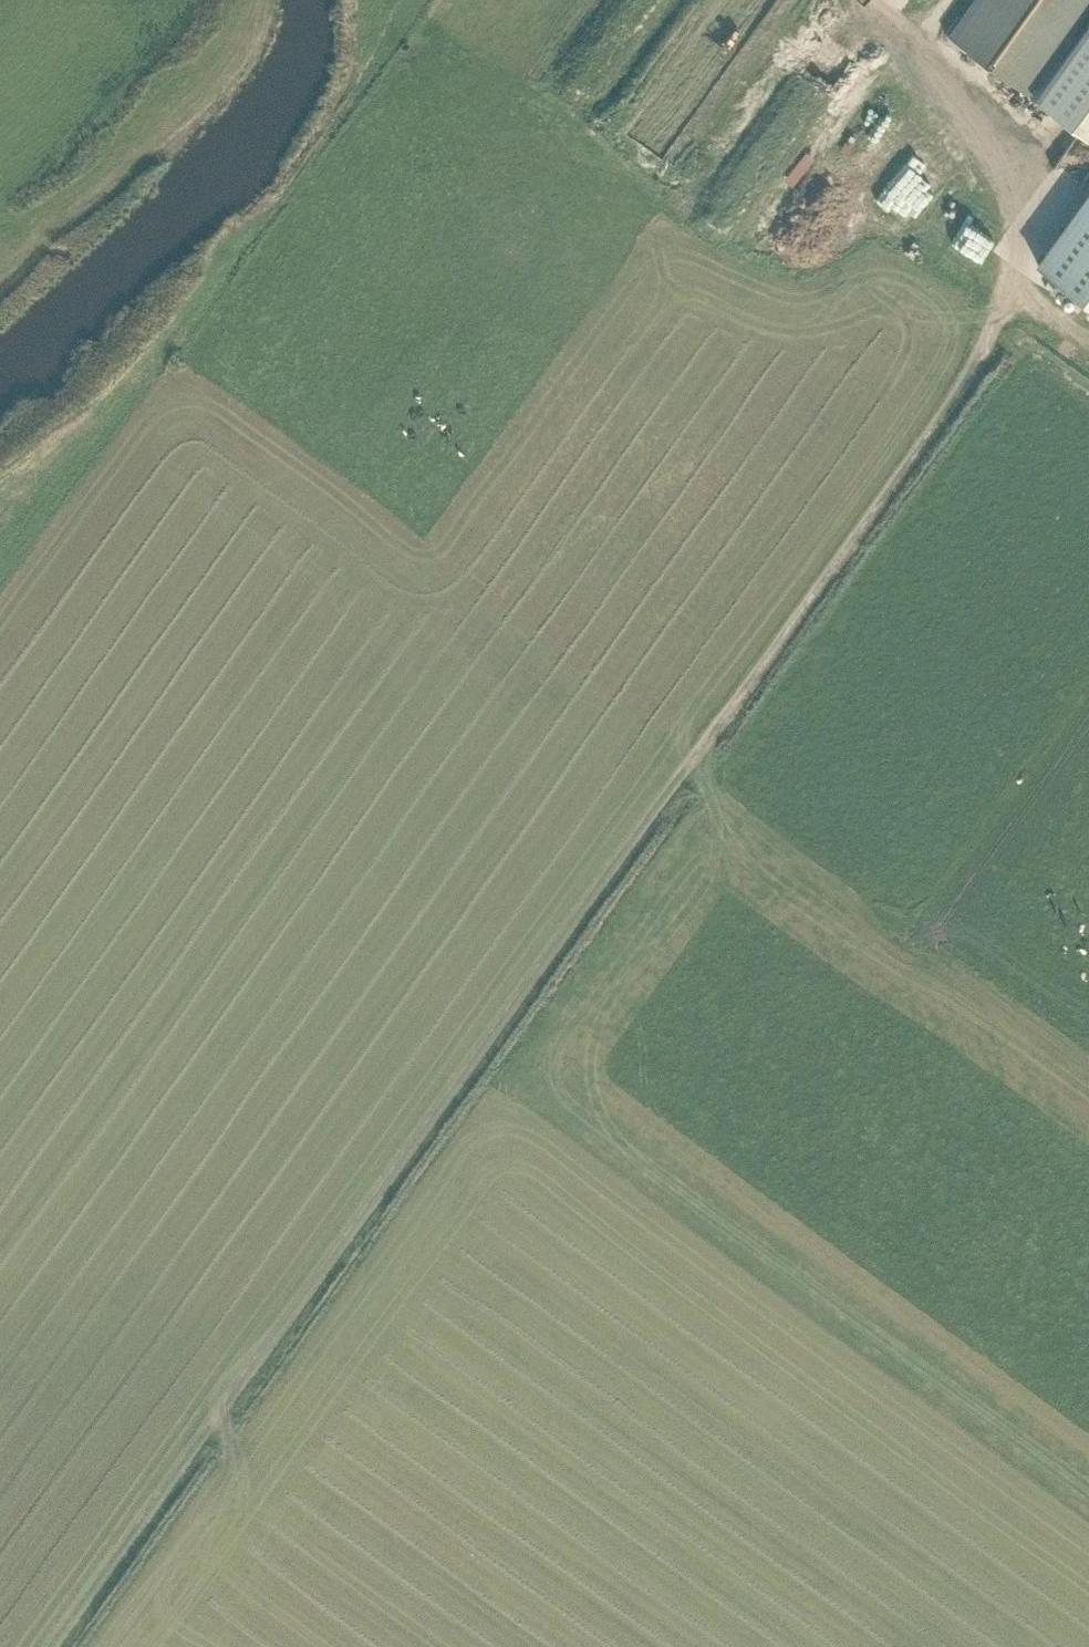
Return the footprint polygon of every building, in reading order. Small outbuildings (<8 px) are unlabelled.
[(946,34),(1027,93),(1088,8),(1088,0),(971,0),(946,34)] [(1032,96),(1088,138),(1088,20),(1032,96)] [(1088,301),(1088,201),(1041,267),(1088,301)]
